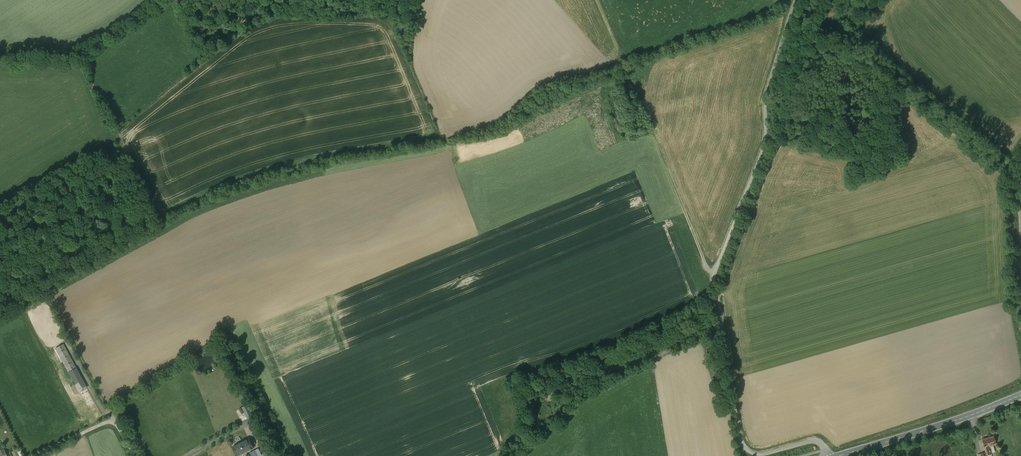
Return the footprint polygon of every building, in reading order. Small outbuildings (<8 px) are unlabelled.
[(63,344),(56,348),(69,372),(78,391),(87,387),(63,344)] [(247,405),(240,409),(242,413),(245,412),(248,419),(253,416),(247,405)] [(994,436),(982,440),(986,452),(991,450),(990,446),(996,444),(994,436)] [(249,439),(234,446),(238,455),(254,448),(249,439)]
